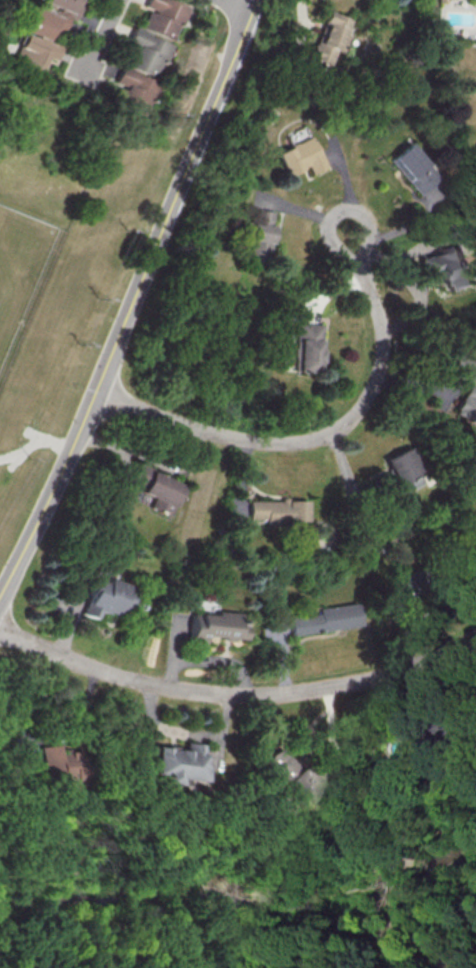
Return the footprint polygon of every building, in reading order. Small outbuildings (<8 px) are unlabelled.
[(34,2),(24,31),(26,32),(17,57),(45,68),(49,57),(60,60),(65,45),(60,43),(69,18),(75,20),(81,3),(76,2),(77,0),(41,0),(39,4),(34,2)] [(186,4),(174,0),(146,0),(143,8),(146,9),(140,28),(174,40),(186,4)] [(331,65),(336,51),(343,53),(349,36),(345,34),(350,18),(326,10),(310,57),(331,65)] [(172,42),(133,28),(128,44),(131,45),(124,65),(160,77),(172,42)] [(117,84),(122,85),(116,105),(147,115),(159,78),(123,67),(117,84)] [(277,151),(287,175),(309,166),(312,174),(327,167),(314,136),(277,151)] [(440,177),(410,141),(389,159),(419,195),(440,177)] [(277,212),(255,209),(249,249),(243,249),(242,258),(270,262),(277,212)] [(472,286),(462,246),(421,257),(426,275),(440,272),(443,285),(449,284),(451,291),(472,286)] [(300,372),(324,373),(325,324),(301,324),(300,372)] [(458,353),(451,372),(469,379),(456,416),(475,424),(475,360),(458,353)] [(387,457),(403,493),(427,482),(411,446),(387,457)] [(129,481),(142,486),(140,492),(153,497),(149,507),(169,515),(182,482),(136,464),(129,481)] [(308,524),(308,500),(249,500),(249,519),(266,519),(266,524),(308,524)] [(318,608),(319,613),(289,618),(291,635),(361,625),(358,602),(318,608)] [(191,613),(189,643),(204,644),(205,636),(219,636),(219,641),(243,642),(244,625),(236,625),(237,612),(215,611),(215,614),(191,613)] [(201,781),(203,766),(199,766),(202,744),(184,742),(183,749),(151,746),(148,772),(157,773),(156,783),(172,785),(173,778),(201,781)] [(36,748),(39,777),(49,776),(50,788),(77,785),(73,744),(36,748)] [(296,805),(316,788),(278,744),(259,761),(296,805)]
